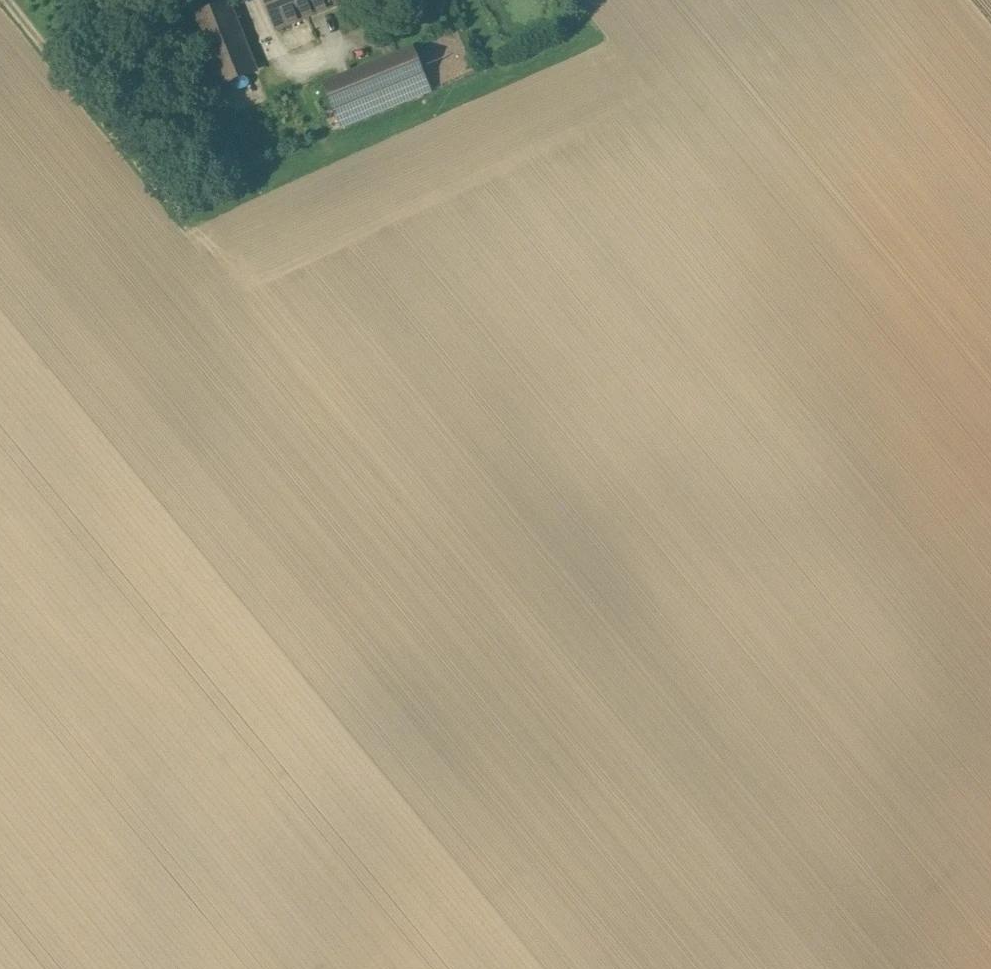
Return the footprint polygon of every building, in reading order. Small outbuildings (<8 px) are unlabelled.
[(273,42),(345,12),(340,0),(255,0),(273,42)] [(246,75),(217,4),(173,24),(203,95),(246,75)] [(413,90),(396,50),(300,89),(316,128),(413,90)]
